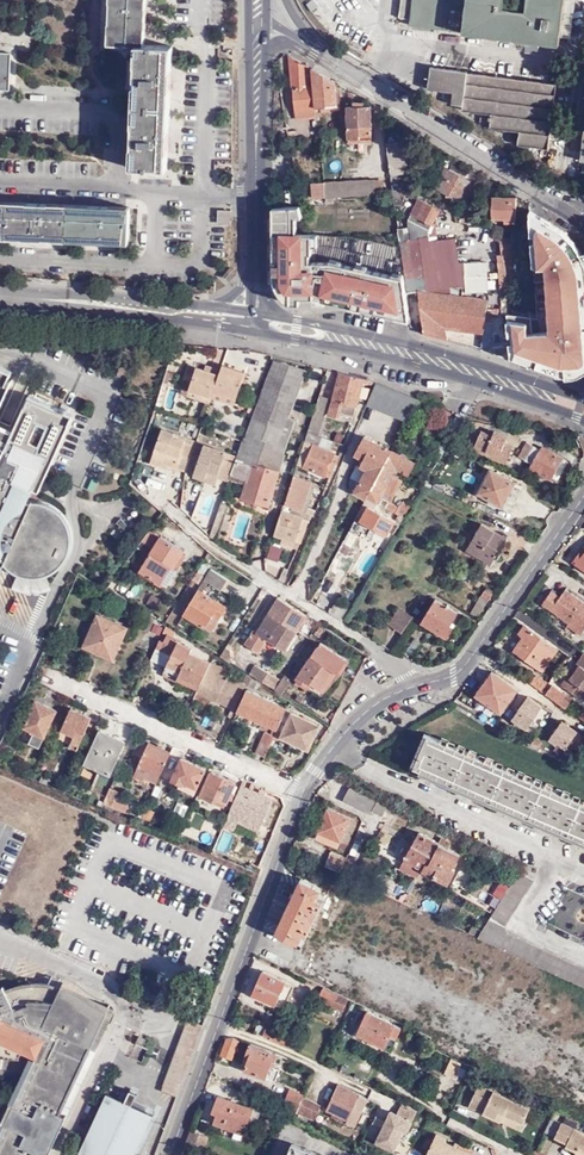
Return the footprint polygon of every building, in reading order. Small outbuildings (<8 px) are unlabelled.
[(108,42),(136,43),(144,43),(145,12),(146,0),(110,0),(108,42)] [(436,26),(439,0),(399,0),(397,13),(410,15),(409,21),(436,26)] [(436,26),(465,30),(467,31),(557,44),(561,19),(562,19),(565,0),(439,0),(436,26)] [(144,43),(136,43),(133,105),(169,107),(170,77),(172,45),(144,43)] [(8,90),(10,54),(0,54),(0,89),(8,90)] [(294,109),(315,107),(313,86),(309,86),(307,64),(289,54),(294,109)] [(454,67),(432,63),(429,85),(451,88),(454,67)] [(311,66),(313,86),(315,107),(336,105),(334,80),(311,66)] [(556,82),(454,67),(451,88),(450,100),(461,102),(460,108),(480,111),(479,119),(488,121),(487,125),(516,130),(515,143),(546,148),(556,82)] [(372,134),(370,104),(347,105),(349,136),(372,134)] [(169,107),(133,105),(129,168),(166,170),(168,134),(169,107)] [(316,117),(315,107),(294,109),(294,118),(316,117)] [(386,143),(385,143),(389,170),(390,170),(399,168),(396,142),(386,143)] [(480,185),(444,168),(435,186),(470,203),(469,207),(477,210),(480,200),(475,197),(480,185)] [(396,182),(395,176),(389,173),(392,189),(398,189),(397,183),(396,182)] [(349,194),(348,179),(325,179),(326,194),(349,194)] [(376,179),(348,179),(349,194),(376,194),(376,179)] [(420,189),(405,181),(400,191),(416,199),(420,189)] [(515,197),(491,196),(490,217),(503,218),(504,221),(515,222),(515,197)] [(406,293),(418,292),(417,288),(462,295),(464,261),(458,261),(457,252),(454,237),(439,239),(432,240),(431,232),(434,224),(441,209),(418,198),(411,214),(411,226),(397,228),(399,240),(399,241),(399,243),(406,293)] [(68,204),(7,202),(5,237),(35,238),(66,239),(68,204)] [(129,207),(68,204),(66,239),(97,241),(127,242),(129,207)] [(303,205),(278,206),(278,273),(279,280),(280,283),(281,287),(284,292),(288,297),(292,302),(295,303),(295,297),(305,297),(329,297),(330,299),(410,318),(406,293),(404,276),(337,260),(315,261),(315,253),(317,253),(317,235),(308,234),(307,231),(302,231),(302,216),(305,216),(303,205)] [(225,226),(225,225),(226,213),(216,212),(215,213),(215,225),(220,225),(225,226)] [(533,270),(537,319),(571,325),(582,327),(583,327),(583,317),(582,290),(568,291),(564,291),(561,248),(561,240),(545,232),(540,232),(542,270),(533,270)] [(500,255),(497,255),(498,263),(504,262),(503,254),(518,253),(517,238),(499,239),(500,255)] [(487,267),(487,264),(485,262),(465,262),(466,290),(487,290),(487,267)] [(506,287),(504,262),(498,263),(500,287),(506,287)] [(484,332),(488,299),(462,295),(417,288),(418,292),(419,302),(424,335),(459,345),(456,326),(484,332)] [(539,321),(506,316),(508,336),(511,362),(561,379),(565,379),(570,379),(575,378),(570,327),(539,321)] [(511,362),(508,336),(502,336),(502,345),(493,346),(494,356),(511,362)] [(232,476),(247,480),(241,500),(267,507),(283,455),(277,453),(284,431),(305,372),(273,361),(253,419),(251,419),(244,441),(243,442),(239,456),(232,476)] [(213,397),(214,397),(223,369),(208,363),(206,368),(190,363),(186,376),(194,379),(191,389),(213,397)] [(225,363),(223,369),(214,397),(236,405),(248,371),(225,363)] [(8,380),(11,373),(0,368),(0,411),(10,387),(6,385),(8,380)] [(341,373),(336,392),(358,398),(363,379),(341,373)] [(407,424),(419,400),(377,382),(369,401),(367,406),(407,424)] [(211,403),(214,397),(213,397),(191,389),(189,395),(211,403)] [(353,415),(358,398),(336,392),(330,414),(339,417),(341,412),(353,415)] [(30,395),(27,401),(66,417),(67,415),(68,412),(67,411),(60,408),(30,395)] [(320,395),(319,400),(308,433),(318,436),(329,403),(330,398),(320,395)] [(2,555),(9,559),(5,566),(9,570),(16,576),(25,579),(29,580),(40,581),(45,580),(52,578),(62,571),(68,565),(72,557),(74,548),(75,541),(74,536),(73,531),(69,522),(63,513),(53,506),(45,503),(40,502),(32,502),(29,509),(23,507),(31,488),(35,490),(66,417),(27,401),(14,433),(0,427),(0,560),(2,555)] [(62,403),(60,408),(67,411),(69,406),(62,403)] [(72,419),(66,417),(35,490),(41,492),(72,419)] [(164,463),(188,470),(189,467),(196,446),(185,443),(187,440),(176,436),(175,436),(177,433),(163,428),(154,456),(165,460),(164,463)] [(473,449),(484,455),(487,451),(507,460),(514,445),(505,440),(507,436),(494,429),(492,434),(481,429),(473,449)] [(290,433),(284,431),(277,453),(283,455),(290,433)] [(319,447),(321,437),(318,436),(308,433),(305,443),(299,461),(297,466),(324,478),(334,454),(319,447)] [(355,491),(366,498),(391,451),(364,436),(354,454),(362,458),(359,464),(366,469),(355,491)] [(199,440),(196,446),(189,467),(196,470),(194,476),(216,484),(218,478),(228,452),(229,449),(199,440)] [(529,463),(536,448),(531,446),(523,460),(529,463)] [(529,463),(533,465),(541,451),(536,448),(529,463)] [(543,448),(541,451),(533,465),(531,469),(550,479),(554,472),(561,458),(543,448)] [(414,463),(391,451),(366,498),(376,504),(385,508),(389,503),(380,498),(394,471),(407,477),(414,463)] [(505,464),(507,460),(487,451),(484,455),(505,464)] [(228,452),(218,478),(230,482),(232,476),(239,456),(228,452)] [(339,456),(334,454),(324,478),(329,480),(339,456)] [(164,463),(165,460),(154,456),(151,462),(163,466),(164,463)] [(514,483),(491,470),(478,493),(502,506),(514,483)] [(550,479),(556,482),(560,475),(554,472),(550,479)] [(300,512),(311,482),(299,478),(294,476),(284,506),(300,512)] [(376,504),(366,498),(363,504),(367,506),(361,520),(356,517),(351,528),(344,540),(355,546),(362,530),(368,533),(370,529),(376,532),(378,529),(387,534),(394,520),(373,509),(376,504)] [(404,515),(410,505),(401,499),(394,509),(404,515)] [(521,511),(522,502),(510,501),(509,510),(521,511)] [(211,538),(221,545),(231,517),(229,516),(231,509),(222,505),(211,538)] [(307,520),(281,512),(274,536),(281,538),(280,545),(293,549),(295,542),(299,544),(307,520)] [(122,517),(118,522),(128,531),(132,526),(122,517)] [(480,526),(466,548),(481,558),(483,555),(493,561),(505,541),(480,526)] [(171,568),(173,569),(184,551),(161,537),(140,572),(162,584),(171,568)] [(488,569),(493,561),(483,555),(481,558),(466,548),(463,554),(488,569)] [(583,548),(573,562),(583,569),(583,548)] [(177,572),(173,569),(171,568),(162,584),(168,588),(177,572)] [(222,590),(229,579),(212,568),(184,614),(212,631),(227,607),(203,592),(209,581),(222,590)] [(543,604),(570,623),(568,626),(581,634),(583,629),(583,604),(565,591),(561,596),(553,590),(543,604)] [(482,602),(489,606),(494,598),(488,594),(482,602)] [(285,650),(307,616),(278,597),(257,631),(253,629),(245,642),(257,651),(260,647),(261,648),(267,639),(285,650)] [(457,611),(436,599),(421,621),(447,637),(453,626),(450,623),(457,611)] [(413,615),(399,607),(389,624),(403,633),(413,615)] [(147,633),(154,618),(143,611),(136,628),(147,633)] [(127,627),(98,614),(84,645),(114,658),(127,627)] [(543,670),(558,648),(524,625),(519,633),(523,637),(514,650),(543,670)] [(179,676),(201,685),(211,662),(190,653),(191,648),(177,642),(178,639),(163,632),(160,640),(159,640),(156,646),(172,653),(166,666),(164,672),(178,678),(179,676)] [(313,684),(322,690),(336,670),(340,672),(349,659),(322,642),(300,676),(313,684)] [(151,658),(166,666),(172,653),(156,646),(151,658)] [(225,648),(219,657),(228,663),(231,658),(229,651),(225,648)] [(230,670),(211,662),(201,685),(198,690),(211,696),(235,706),(245,683),(249,685),(252,679),(247,676),(244,681),(228,674),(230,670)] [(277,689),(282,681),(258,666),(252,674),(277,689)] [(508,702),(517,689),(491,671),(476,692),(486,699),(484,702),(500,713),(508,702)] [(535,674),(529,683),(541,691),(547,681),(535,674)] [(293,680),(285,675),(282,681),(277,689),(276,690),(283,694),(293,680)] [(311,688),(313,684),(300,676),(298,680),(311,688)] [(554,686),(548,696),(567,710),(574,700),(554,686)] [(266,755),(288,706),(248,687),(238,709),(255,717),(273,725),(270,731),(265,729),(256,751),(266,755)] [(211,696),(198,690),(195,697),(208,702),(211,696)] [(476,692),(474,695),(484,702),(486,699),(476,692)] [(527,693),(509,717),(525,729),(543,705),(527,693)] [(35,730),(32,736),(29,741),(40,746),(57,710),(36,700),(24,725),(31,728),(35,730)] [(508,702),(500,713),(508,718),(515,707),(508,702)] [(92,717),(71,707),(60,733),(73,739),(70,745),(78,748),(92,717)] [(251,724),(255,717),(238,709),(234,717),(251,724)] [(555,709),(547,724),(555,728),(563,713),(555,709)] [(320,724),(292,712),(281,735),(309,748),(320,724)] [(558,719),(549,740),(568,748),(577,727),(558,719)] [(111,770),(125,739),(101,728),(87,759),(111,770)] [(583,740),(583,735),(578,732),(571,745),(580,749),(583,740)] [(426,737),(411,770),(433,779),(471,796),(509,812),(547,829),(583,845),(583,807),(426,737)] [(132,753),(142,758),(148,744),(138,739),(132,753)] [(157,782),(171,752),(149,742),(148,744),(142,758),(135,772),(157,782)] [(206,768),(182,757),(174,775),(185,780),(181,788),(194,793),(206,768)] [(235,782),(212,771),(202,794),(214,800),(216,796),(227,801),(229,796),(234,784),(235,782)] [(237,786),(234,784),(229,796),(233,798),(235,793),(234,793),(237,786)] [(274,799),(242,784),(231,806),(234,808),(232,814),(236,816),(237,819),(260,830),(274,799)] [(120,790),(111,787),(105,802),(113,805),(117,797),(120,790)] [(216,796),(214,800),(225,805),(227,801),(216,796)] [(130,803),(117,797),(113,805),(127,811),(130,803)] [(400,808),(392,804),(388,811),(395,815),(400,808)] [(144,807),(141,818),(151,821),(155,810),(144,807)] [(341,840),(350,818),(328,808),(316,837),(338,847),(341,840)] [(356,821),(350,818),(341,840),(347,843),(356,821)] [(223,831),(217,849),(228,852),(234,834),(223,831)] [(445,884),(460,854),(419,832),(400,867),(418,876),(421,871),(445,884)] [(337,870),(344,855),(332,851),(326,866),(337,870)] [(337,870),(341,872),(346,861),(347,857),(344,855),(337,870)] [(346,861),(341,872),(357,880),(362,867),(346,861)] [(452,871),(445,884),(449,886),(456,872),(453,870),(452,871)] [(583,987),(583,969),(504,932),(533,880),(518,872),(510,885),(500,879),(485,904),(494,909),(477,936),(583,987)] [(302,934),(307,936),(323,899),(317,897),(322,888),(302,879),(277,933),(298,943),(302,934)] [(276,1004),(285,982),(264,971),(253,994),(275,1004),(276,1004)] [(5,1054),(20,1055),(25,1046),(38,1052),(0,1134),(0,1154),(42,1154),(45,1148),(52,1151),(69,1115),(62,1112),(110,1009),(96,1003),(65,981),(62,989),(51,983),(45,983),(36,983),(27,984),(17,986),(5,991),(0,994),(0,1053),(5,1054)] [(295,987),(285,982),(276,1004),(285,1008),(295,987)] [(342,1009),(348,997),(325,986),(319,998),(342,1009)] [(390,1048),(401,1026),(366,1009),(356,1032),(390,1048)] [(178,1095),(205,1024),(189,1018),(164,1084),(165,1085),(163,1089),(178,1095)] [(262,1035),(264,1026),(257,1024),(255,1033),(262,1035)] [(147,1039),(141,1035),(138,1042),(144,1045),(147,1039)] [(233,1059),(239,1039),(225,1035),(219,1055),(233,1059)] [(273,1066),(277,1054),(250,1044),(246,1056),(250,1058),(245,1069),(267,1077),(271,1066),(273,1066)] [(456,1077),(463,1062),(453,1057),(446,1072),(456,1077)] [(474,1080),(461,1101),(465,1103),(478,1083),(474,1080)] [(508,1116),(526,1125),(534,1108),(482,1084),(471,1106),(505,1122),(508,1116)] [(345,1120),(359,1096),(338,1085),(325,1108),(345,1120)] [(283,1105),(296,1111),(303,1097),(303,1095),(291,1089),(283,1105)] [(125,1103),(107,1097),(86,1154),(138,1154),(154,1114),(132,1106),(137,1094),(129,1091),(125,1103)] [(249,1108),(220,1094),(213,1109),(218,1111),(213,1120),(242,1133),(245,1125),(252,1128),(260,1113),(267,1116),(272,1104),(255,1096),(249,1108)] [(171,1098),(165,1096),(161,1106),(167,1109),(171,1098)] [(367,1101),(359,1096),(345,1120),(344,1123),(353,1127),(367,1101)] [(319,1105),(303,1097),(296,1111),(311,1119),(319,1105)] [(377,1142),(394,1151),(404,1131),(407,1132),(418,1111),(403,1104),(397,1114),(391,1111),(377,1142)] [(523,1131),(526,1125),(508,1116),(505,1122),(523,1131)] [(583,1154),(583,1131),(563,1121),(556,1136),(568,1143),(567,1146),(577,1151),(583,1154)] [(447,1141),(449,1138),(437,1132),(427,1154),(474,1154),(475,1154),(447,1141)] [(294,1144),(293,1145),(289,1154),(322,1154),(294,1144)]
